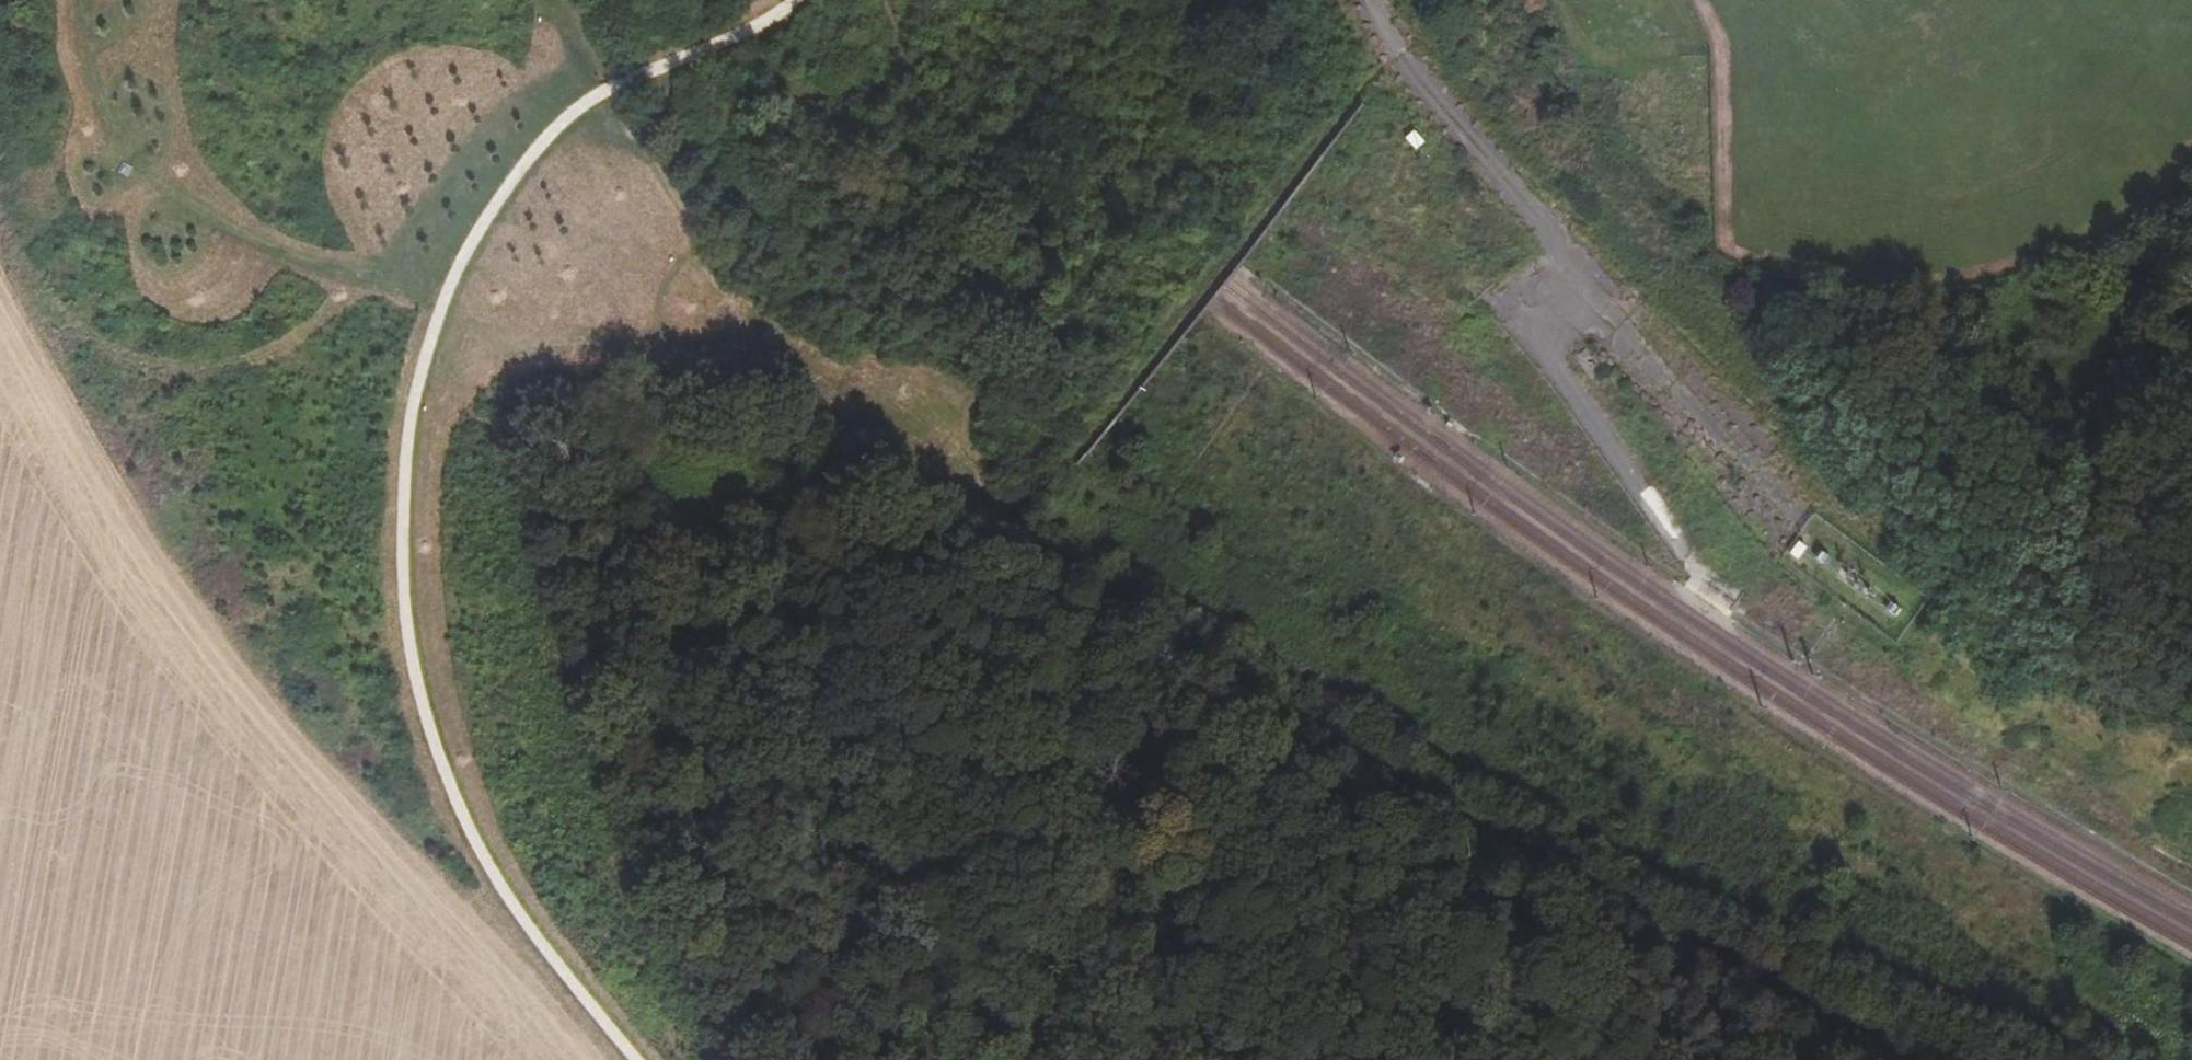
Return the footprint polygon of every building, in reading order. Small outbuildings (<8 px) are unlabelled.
[(1423,142),(1413,130),(1403,139),(1413,151),(1423,142)] [(1807,548),(1798,542),(1789,554),(1797,561),(1807,548)]
